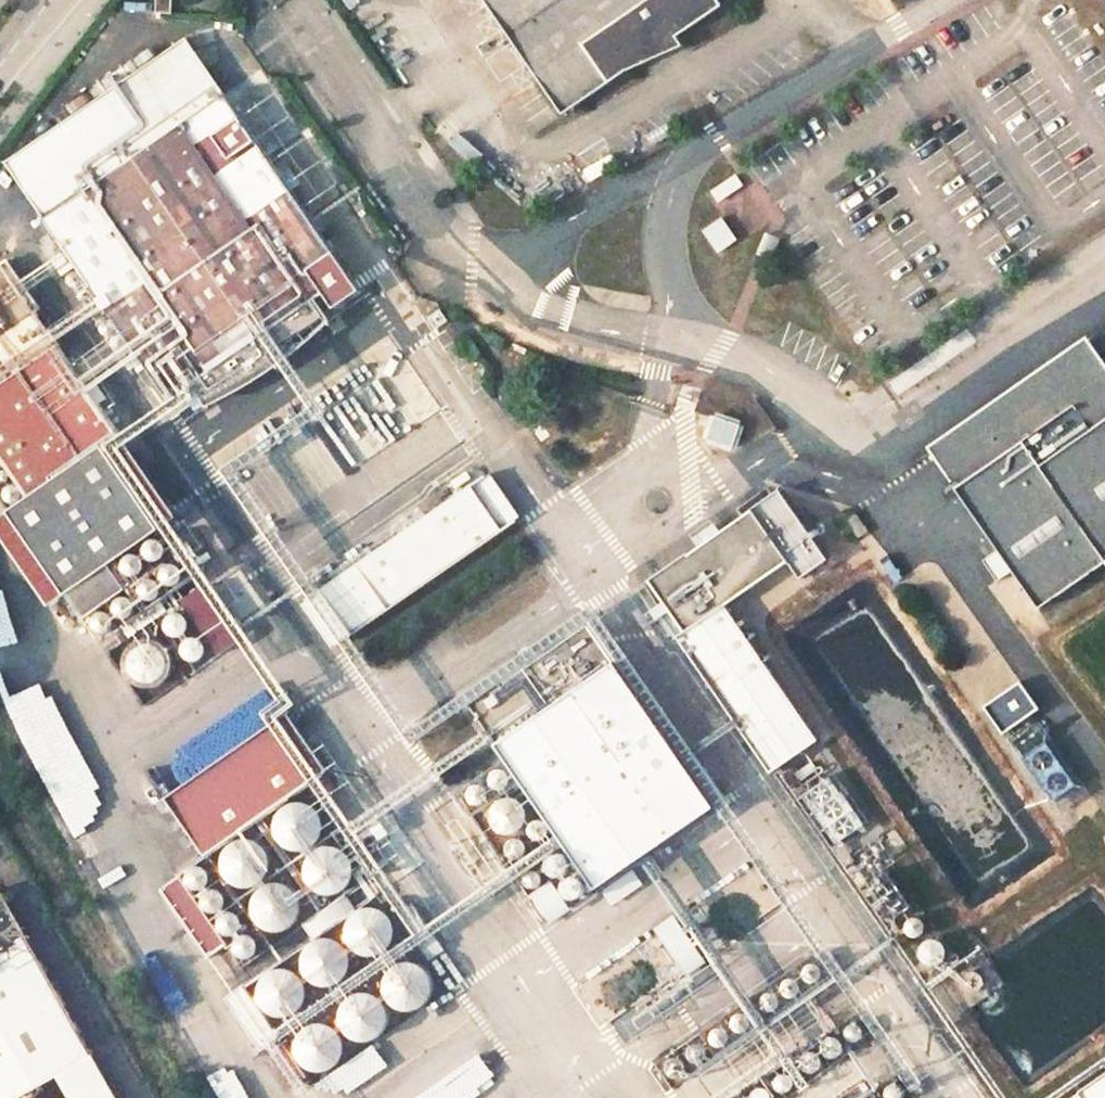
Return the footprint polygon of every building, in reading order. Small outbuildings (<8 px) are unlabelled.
[(191,0),(178,0),(179,17),(193,17),(191,0)] [(206,10),(213,11),(221,14),(223,14),(227,12),(230,7),(230,4),(229,1),(227,0),(206,0),(206,10)] [(725,0),(485,0),(570,123),(732,10),(725,0)] [(47,227),(229,102),(191,48),(9,173),(47,227)] [(350,279),(229,102),(47,227),(168,404),(350,279)] [(714,192),(721,203),(746,187),(739,176),(714,192)] [(726,217),(704,231),(719,256),(741,242),(726,217)] [(0,275),(0,350),(40,323),(46,319),(11,267),(0,275)] [(64,358),(40,323),(0,350),(0,368),(15,391),(64,358)] [(1081,344),(921,451),(1035,610),(1104,562),(1104,379),(1081,344)] [(0,401),(0,453),(25,491),(119,440),(64,358),(15,391),(0,401)] [(323,418),(356,468),(397,440),(364,391),(323,418)] [(719,415),(709,443),(738,454),(749,426),(719,415)] [(129,435),(4,522),(58,599),(75,588),(94,615),(134,586),(117,561),(184,514),(129,435)] [(522,515),(493,472),(309,599),(338,642),(522,515)] [(647,586),(774,773),(818,743),(728,610),(790,568),(753,514),(647,586)] [(473,704),(598,887),(716,807),(591,624),(473,704)] [(114,659),(97,669),(126,715),(142,705),(114,659)] [(1027,685),(989,711),(1008,738),(1046,712),(1027,685)] [(215,848),(334,768),(296,711),(177,791),(215,848)] [(1016,748),(1060,810),(1087,791),(1043,729),(1016,748)] [(396,861),(376,831),(357,844),(377,874),(396,861)] [(531,896),(551,924),(573,909),(553,881),(531,896)] [(324,934),(363,907),(355,894),(315,922),(324,934)] [(422,901),(405,912),(434,956),(452,945),(422,901)] [(674,918),(659,930),(691,973),(706,962),(674,918)] [(86,1070),(99,1065),(33,952),(0,969),(0,1097),(102,1097),(86,1070)] [(876,1044),(861,1052),(875,1081),(891,1074),(876,1044)] [(1052,1097),(1104,1097),(1104,1062),(1052,1097)]
